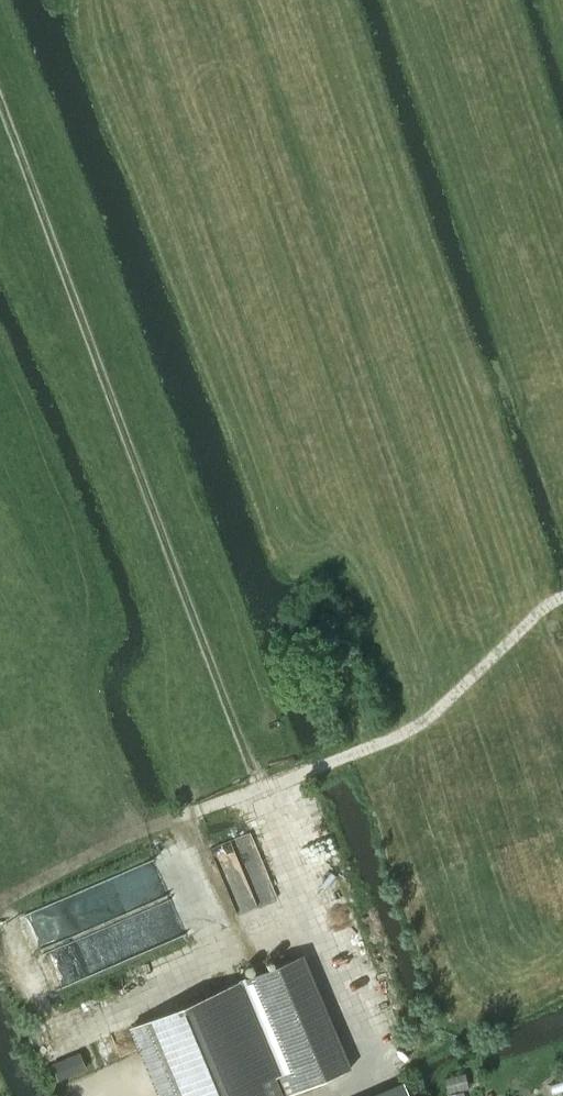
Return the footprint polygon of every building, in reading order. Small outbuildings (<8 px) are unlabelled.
[(131,1025),(161,1095),(283,1095),(350,1068),(351,1067),(342,1047),(341,1048),(325,1054),(285,960),(131,1025)] [(466,1087),(463,1074),(445,1079),(448,1092),(466,1087)]
